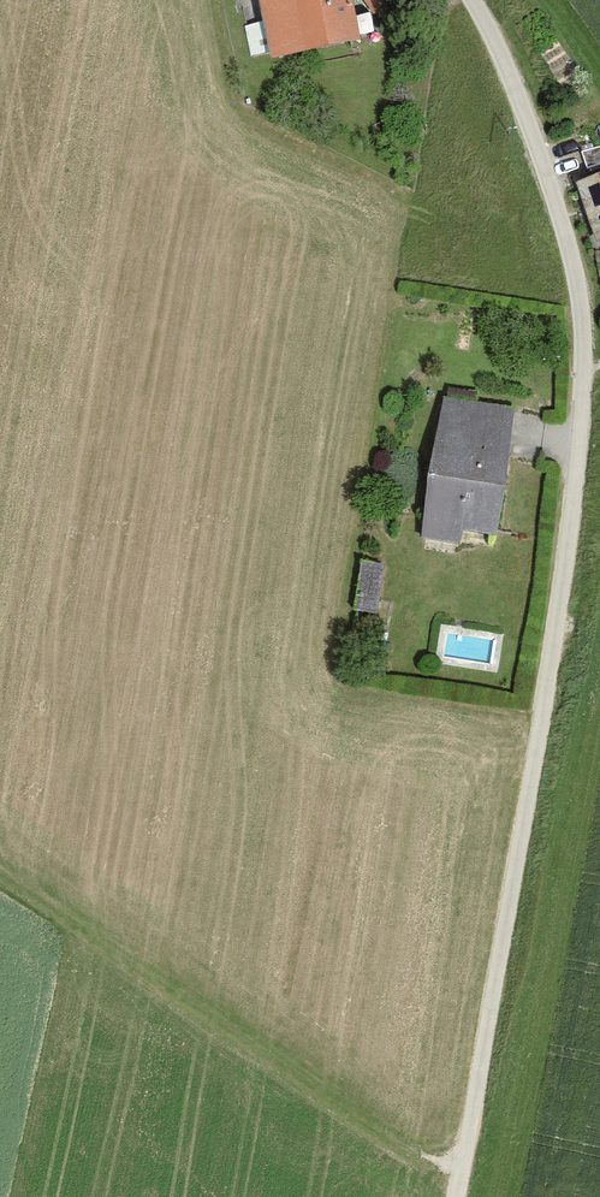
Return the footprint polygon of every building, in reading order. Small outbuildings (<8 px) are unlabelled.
[(277,53),(368,34),(359,0),(266,0),(277,53)] [(589,167),(599,165),(599,144),(585,147),(589,167)] [(569,185),(590,247),(599,243),(599,175),(569,185)] [(526,402),(448,390),(425,533),(468,539),(470,523),(506,529),(526,402)] [(362,557),(354,606),(379,610),(387,561),(362,557)]
